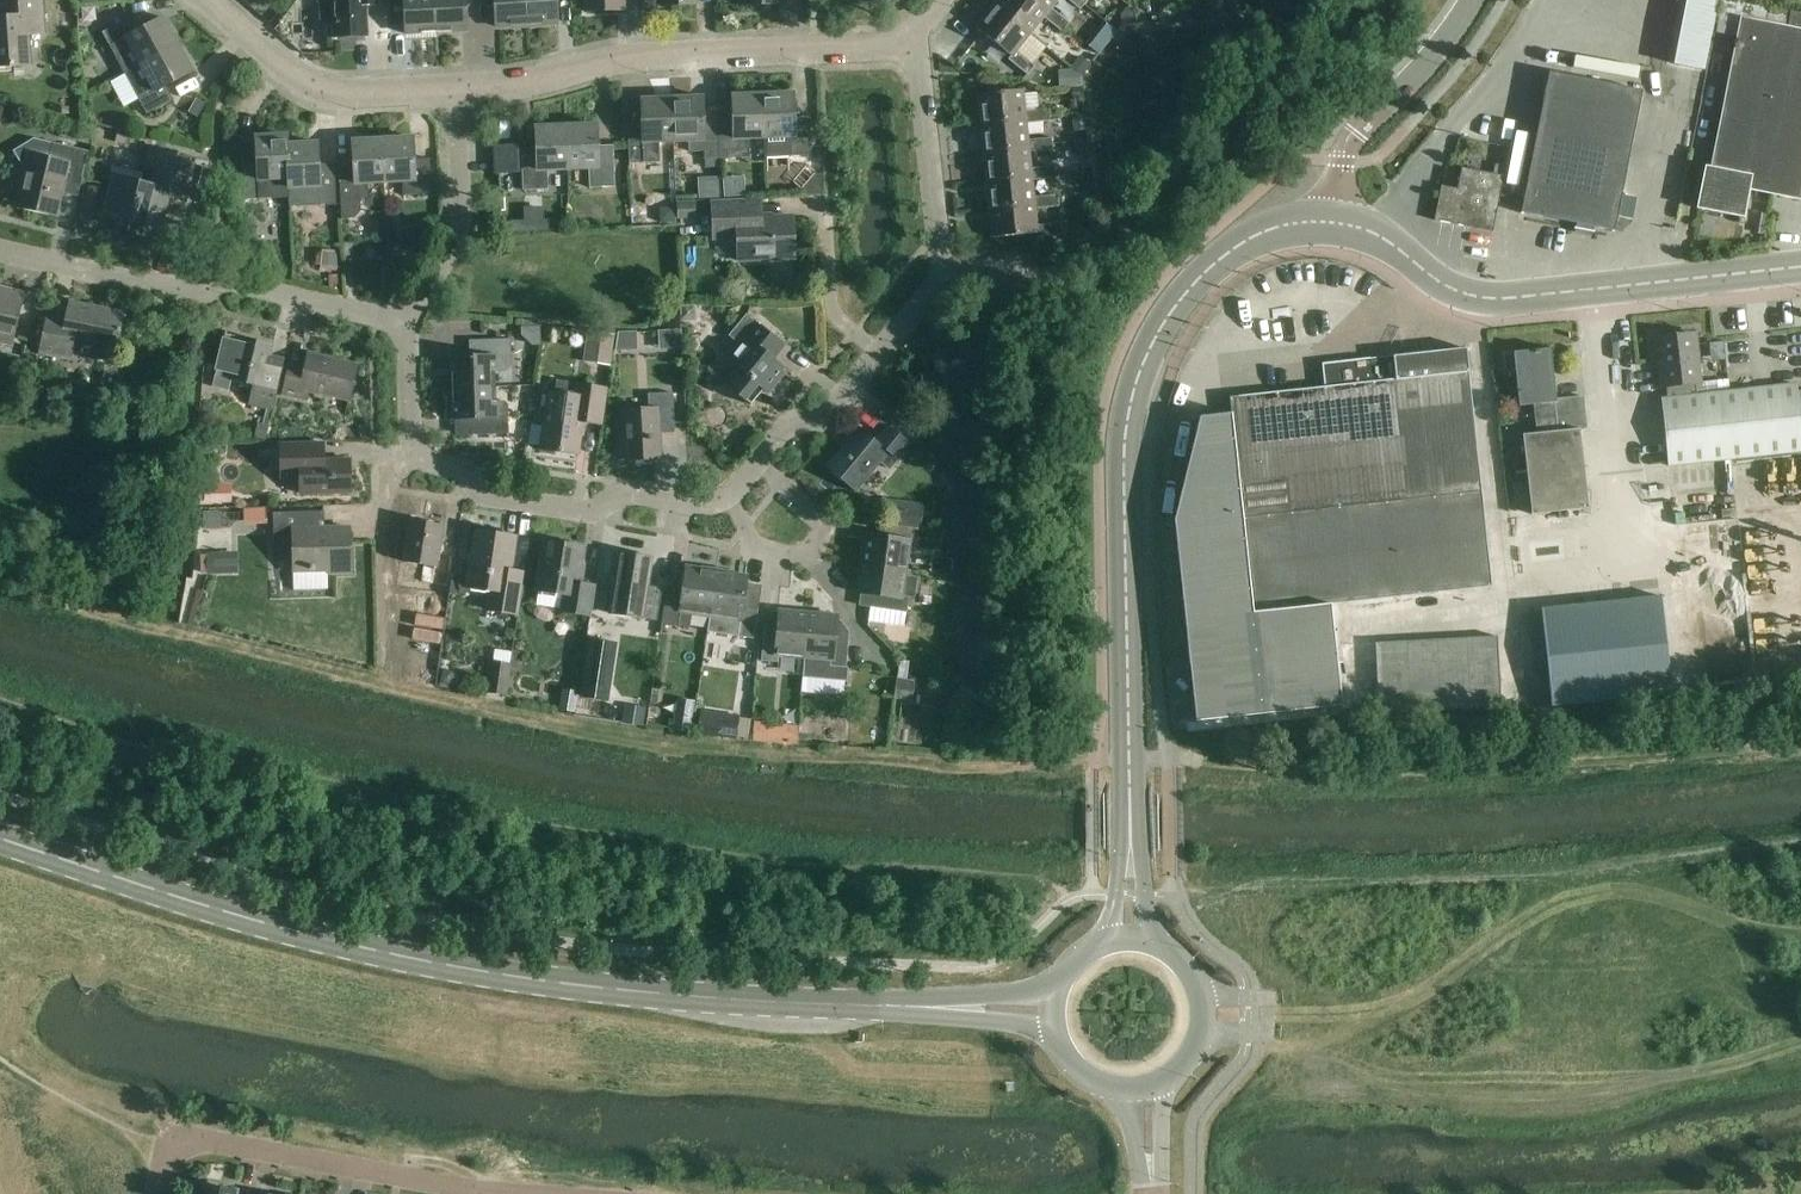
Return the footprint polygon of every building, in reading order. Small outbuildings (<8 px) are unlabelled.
[(28,27),(44,26),(42,0),(6,0),(0,0),(0,10),(1,19),(0,19),(0,68),(30,66),(28,27)] [(366,6),(381,5),(381,0),(336,0),(336,1),(326,1),(320,9),(321,21),(328,26),(337,26),(337,38),(367,37),(366,6)] [(436,0),(390,0),(391,5),(405,4),(406,34),(437,33),(436,0)] [(481,0),(436,0),(437,33),(468,31),(467,8),(481,7),(481,0)] [(527,26),(526,0),(495,0),(496,27),(527,26)] [(527,26),(558,25),(557,0),(526,0),(527,26)] [(624,11),(624,0),(586,0),(586,13),(624,11)] [(1052,8),(1049,12),(1034,0),(1000,0),(996,5),(1031,35),(1045,18),(1063,32),(1071,23),(1052,8)] [(1049,12),(1052,8),(1058,0),(1034,0),(1049,12)] [(1087,0),(1068,0),(1081,10),(1088,1),(1087,0)] [(1791,13),(1743,4),(1740,19),(1710,169),(1751,177),(1749,186),(1756,188),(1755,192),(1800,201),(1800,15),(1791,13)] [(1017,52),(1031,35),(996,5),(977,28),(1012,56),(1009,60),(1029,75),(1036,66),(1017,52)] [(1126,7),(1120,14),(1120,24),(1126,23),(1129,23),(1134,23),(1133,13),(1126,7)] [(125,74),(178,44),(163,18),(136,33),(129,19),(103,33),(125,74)] [(1095,36),(1087,46),(1099,56),(1107,46),(1095,36)] [(178,44),(125,74),(148,114),(174,100),(166,87),(193,72),(178,44)] [(1099,56),(1087,46),(1076,58),(1089,68),(1099,56)] [(1059,87),(1081,86),(1080,75),(1073,71),(1058,72),(1059,87)] [(1614,232),(1641,91),(1548,73),(1520,214),(1614,232)] [(977,95),(980,123),(1025,119),(1026,124),(1051,121),(1049,110),(1039,111),(1037,93),(1024,95),(1023,90),(977,95)] [(763,96),(765,139),(766,158),(812,156),(810,124),(795,124),(794,94),(763,96)] [(749,140),(765,139),(763,96),(732,97),(733,126),(719,127),(720,151),(719,151),(719,159),(749,158),(749,140)] [(719,127),(719,122),(704,122),(704,98),(673,99),(674,142),(687,141),(688,151),(704,151),(704,160),(719,159),(719,151),(720,151),(719,127)] [(673,99),(641,100),(642,125),(628,125),(629,163),(659,162),(659,142),(674,142),(673,99)] [(193,101),(186,114),(196,119),(203,107),(193,101)] [(1085,115),(1072,117),(1074,131),(1086,130),(1085,115)] [(1029,148),(1029,152),(1053,150),(1052,139),(1028,141),(1026,124),(1025,119),(980,123),(983,152),(1029,148)] [(566,127),(568,170),(590,169),(590,188),(615,187),(613,154),(598,155),(597,126),(566,127)] [(547,171),(568,170),(566,127),(535,128),(536,158),(522,158),(523,191),(548,190),(547,171)] [(244,200),(289,198),(288,179),(289,179),(287,146),(288,146),(288,136),(256,138),(257,168),(243,168),(244,200)] [(382,140),(385,183),(403,182),(404,196),(432,195),(430,160),(415,160),(414,138),(382,140)] [(80,189),(89,153),(34,140),(14,152),(23,165),(28,166),(19,205),(57,214),(64,185),(80,189)] [(382,140),(352,142),(354,164),(340,165),(343,220),(354,220),(360,212),(360,199),(368,198),(367,184),(385,183),(382,140)] [(288,179),(289,198),(290,208),(337,205),(335,172),(320,173),(319,144),(288,146),(287,146),(289,179),(288,179)] [(496,175),(520,174),(519,146),(495,147),(496,175)] [(186,202),(195,165),(177,161),(179,154),(151,148),(146,167),(156,170),(153,186),(141,183),(143,176),(115,170),(104,218),(129,223),(128,230),(160,238),(169,197),(186,202)] [(1031,169),(1029,152),(1029,148),(983,152),(986,181),(1032,176),(1032,181),(1056,178),(1055,166),(1031,169)] [(1751,177),(1710,169),(1704,168),(1696,210),(1743,219),(1749,186),(1751,177)] [(1492,233),(1503,177),(1461,169),(1457,190),(1440,187),(1433,222),(1492,233)] [(1090,170),(1075,171),(1077,186),(1092,185),(1090,170)] [(803,189),(804,197),(823,196),(822,176),(815,176),(803,189)] [(1034,205),(1034,209),(1059,207),(1058,195),(1033,197),(1032,181),(1032,176),(986,181),(989,209),(1034,205)] [(1075,199),(1087,198),(1087,190),(1075,191),(1075,199)] [(762,218),(762,216),(761,198),(710,200),(711,241),(737,240),(737,262),(795,260),(793,217),(762,218)] [(679,218),(697,217),(696,203),(678,204),(679,218)] [(1036,226),(1034,209),(1034,205),(989,209),(991,238),(1036,234),(1036,238),(1061,235),(1060,224),(1036,226)] [(661,222),(676,221),(675,208),(660,209),(661,222)] [(1757,234),(1769,236),(1773,216),(1761,214),(1757,234)] [(524,218),(511,218),(511,230),(558,229),(558,218),(543,218),(524,218)] [(402,229),(402,241),(403,250),(417,250),(417,229),(402,229)] [(1339,240),(1337,252),(1363,257),(1365,246),(1339,240)] [(346,255),(355,254),(353,241),(345,242),(346,255)] [(315,249),(314,265),(320,265),(319,269),(334,271),(338,267),(337,256),(334,251),(315,249)] [(339,286),(340,275),(331,275),(331,286),(339,286)] [(12,346),(24,295),(0,289),(0,344),(12,346)] [(116,352),(124,314),(70,303),(67,321),(48,318),(40,355),(71,361),(74,343),(95,347),(94,354),(109,358),(110,350),(116,352)] [(680,319),(696,319),(696,304),(680,304),(680,319)] [(770,394),(788,371),(775,360),(785,348),(748,317),(731,337),(740,343),(724,362),(734,370),(724,382),(752,406),(753,404),(751,402),(763,388),(770,394)] [(547,327),(545,341),(557,342),(559,329),(547,327)] [(618,332),(616,350),(636,350),(636,331),(618,332)] [(612,367),(616,336),(589,332),(585,363),(612,367)] [(1696,383),(1700,383),(1695,334),(1656,339),(1661,388),(1666,387),(1667,399),(1663,399),(1670,466),(1800,452),(1800,433),(1797,391),(1796,385),(1697,396),(1696,383)] [(266,409),(263,424),(257,423),(254,437),(266,440),(285,357),(272,354),(273,347),(226,336),(215,383),(216,387),(218,389),(224,391),(228,390),(230,388),(233,381),(254,386),(250,405),(266,409)] [(453,389),(496,388),(495,373),(506,373),(512,365),(512,340),(482,341),(482,358),(452,358),(453,389)] [(1195,721),(1341,705),(1330,605),(1491,588),(1465,349),(1322,365),(1324,388),(1229,398),(1231,414),(1199,417),(1173,521),(1195,721)] [(1551,349),(1514,353),(1515,356),(1507,357),(1509,375),(1516,374),(1520,407),(1534,405),(1557,403),(1557,400),(1551,349)] [(22,356),(2,351),(0,360),(0,371),(18,376),(22,356)] [(349,401),(358,367),(309,355),(306,369),(290,365),(283,395),(308,401),(310,392),(349,401)] [(602,425),(607,390),(577,386),(575,397),(549,393),(540,450),(579,455),(583,423),(602,425)] [(496,388),(453,389),(454,420),(456,420),(457,436),(508,435),(507,403),(506,402),(496,402),(496,388)] [(626,463),(662,461),(659,426),(675,425),(673,395),(649,396),(650,411),(623,412),(626,463)] [(1557,403),(1534,405),(1537,434),(1523,436),(1528,483),(1514,485),(1517,512),(1531,511),(1531,515),(1588,509),(1580,430),(1588,429),(1585,397),(1557,400),(1557,403)] [(909,443),(889,426),(875,442),(858,427),(825,468),(856,492),(881,462),(890,470),(910,445),(909,443)] [(324,461),(324,444),(281,445),(282,478),(301,478),(301,495),(351,494),(350,460),(324,461)] [(1522,456),(1509,457),(1511,468),(1523,466),(1522,456)] [(227,481),(226,460),(211,461),(211,481),(227,481)] [(207,488),(207,502),(223,502),(223,487),(207,488)] [(203,513),(203,529),(218,529),(218,513),(203,513)] [(351,574),(349,529),(316,530),(315,513),(274,514),(275,553),(293,552),(293,573),(328,572),(328,574),(351,574)] [(446,586),(451,552),(439,550),(443,527),(409,521),(402,562),(422,565),(419,582),(446,586)] [(862,564),(906,571),(909,545),(916,546),(919,529),(882,524),(880,536),(866,534),(862,564)] [(460,590),(460,591),(462,593),(463,594),(465,594),(467,594),(468,593),(470,592),(471,591),(471,589),(490,592),(488,611),(518,616),(524,573),(511,571),(516,538),(476,532),(472,565),(463,563),(459,588),(460,590)] [(591,617),(596,587),(579,584),(585,548),(545,542),(537,592),(564,596),(562,613),(591,617)] [(207,572),(207,574),(238,574),(238,553),(207,552),(207,554),(207,572)] [(619,553),(610,614),(661,623),(667,590),(649,587),(653,559),(621,554),(619,553)] [(906,571),(862,564),(858,594),(872,596),(871,608),(907,613),(909,597),(915,598),(918,579),(905,577),(906,571)] [(711,616),(717,573),(686,569),(682,598),(667,596),(662,626),(690,630),(692,613),(711,616)] [(711,616),(708,633),(754,640),(761,592),(746,589),(748,578),(717,573),(711,616)] [(449,605),(450,590),(436,588),(435,603),(449,605)] [(918,596),(917,604),(930,606),(931,598),(918,596)] [(1534,669),(1547,667),(1551,706),(1671,692),(1661,599),(1528,613),(1534,669)] [(805,659),(809,614),(779,612),(778,626),(765,625),(762,661),(778,663),(779,656),(805,659)] [(809,614),(805,659),(803,678),(846,682),(851,633),(838,632),(840,617),(809,614)] [(1386,643),(1375,643),(1376,652),(1378,708),(1379,713),(1499,707),(1496,637),(1418,641),(1386,643)] [(607,700),(616,644),(592,640),(584,697),(607,700)] [(508,696),(512,664),(492,662),(488,693),(508,696)] [(452,684),(456,681),(459,677),(447,669),(446,668),(442,675),(442,679),(446,683),(452,684)] [(914,701),(917,681),(899,678),(897,698),(914,701)] [(578,689),(561,686),(557,706),(574,709),(578,689)] [(641,724),(645,706),(628,703),(625,720),(641,724)] [(856,725),(857,711),(840,710),(840,724),(856,725)] [(701,711),(698,731),(737,738),(740,717),(701,711)] [(675,714),(673,728),(688,731),(690,717),(675,714)] [(772,726),(771,741),(797,743),(799,723),(783,721),(783,726),(772,726)] [(202,1193),(236,1193),(236,1191),(204,1185),(202,1193)]
